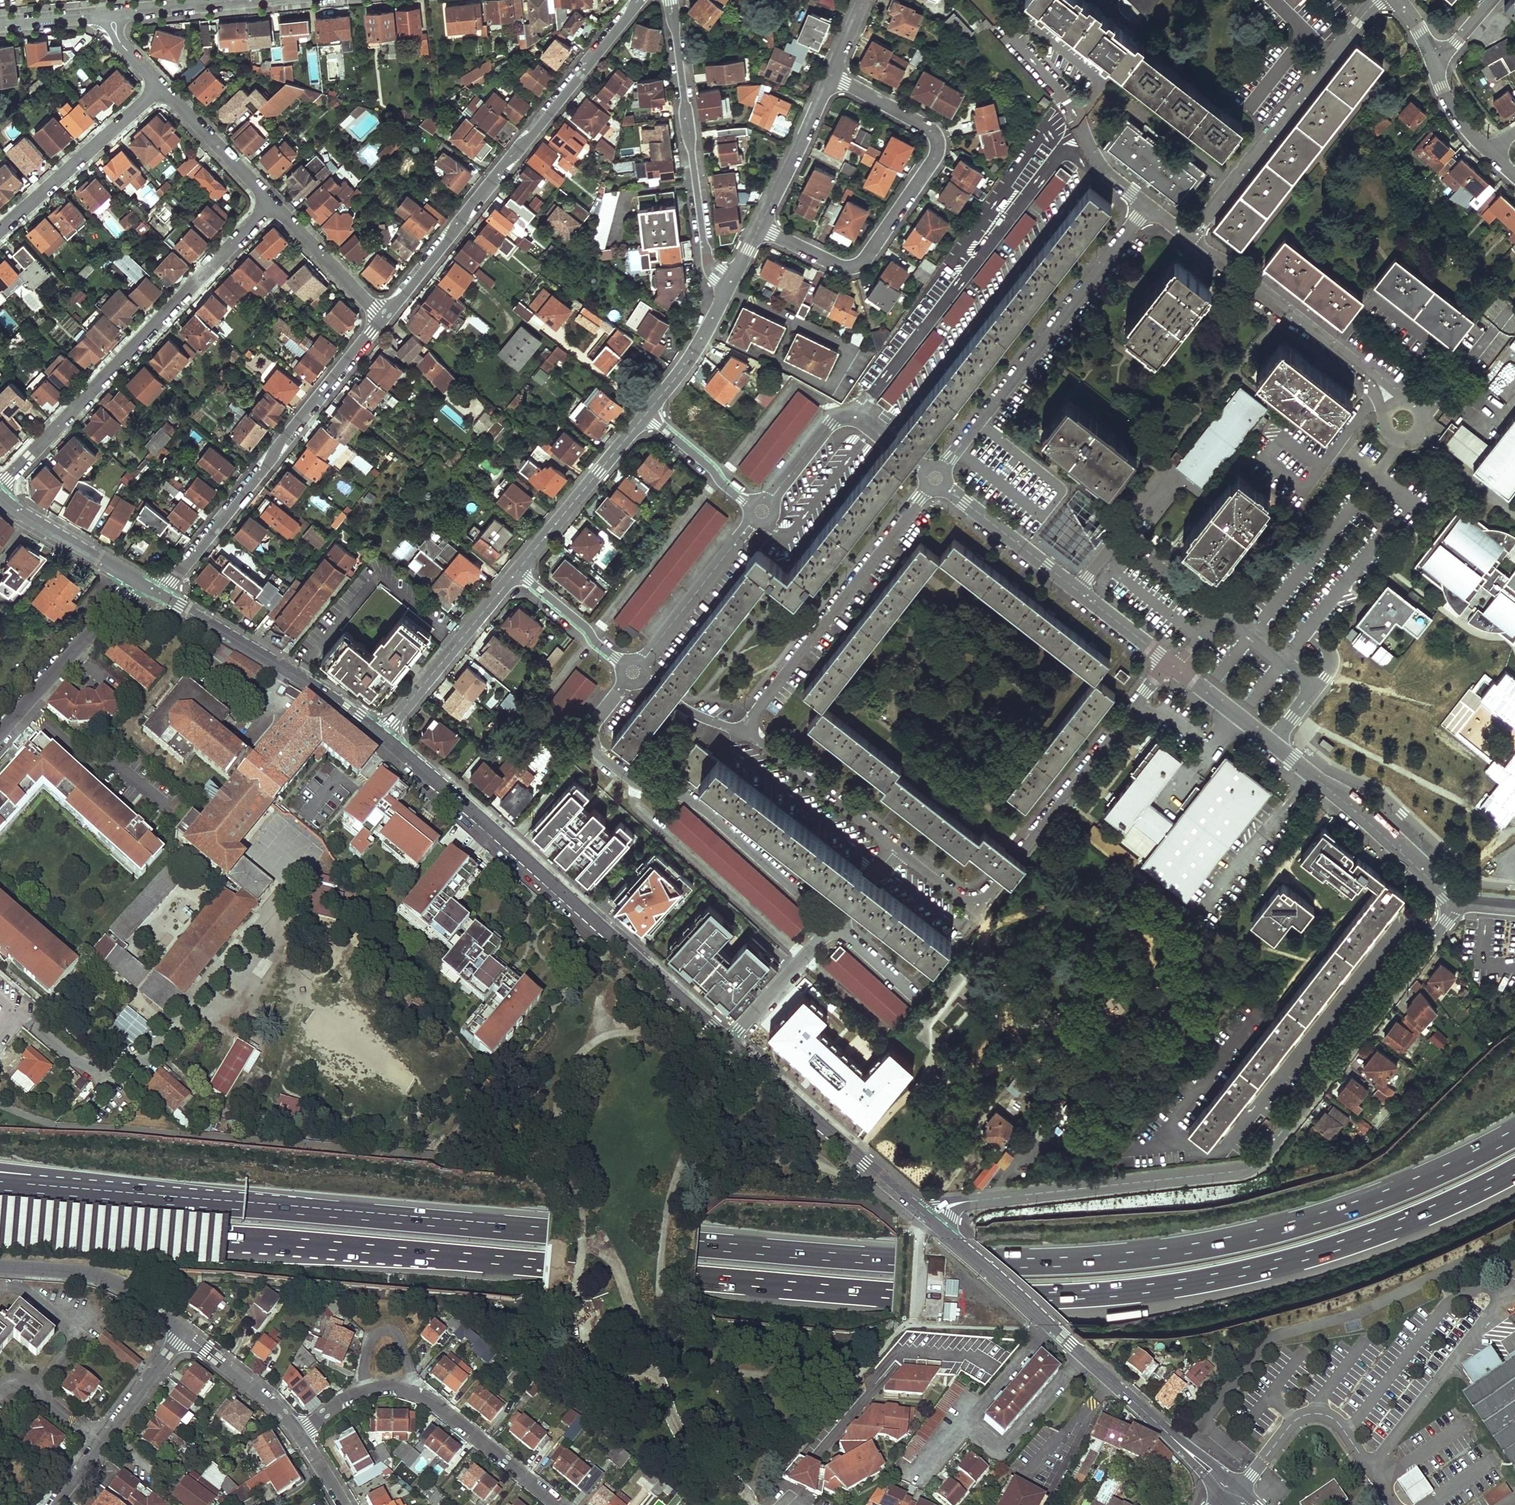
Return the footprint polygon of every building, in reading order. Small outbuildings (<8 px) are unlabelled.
[(522,18),(520,0),(504,0),(503,0),(488,2),(490,22),(522,18)] [(555,0),(530,0),(532,22),(525,23),(528,46),(539,40),(534,33),(534,28),(543,27),(542,22),(558,20),(555,0)] [(567,23),(571,18),(570,15),(567,15),(567,4),(583,3),(583,7),(592,6),(591,0),(555,0),(558,20),(558,25),(567,23)] [(717,0),(698,0),(691,8),(698,14),(695,18),(707,28),(725,6),(717,0)] [(1116,67),(1135,42),(1081,0),(1040,0),(1036,5),(1116,67)] [(1147,18),(1162,0),(1127,0),(1147,18)] [(1504,6),(1514,15),(1514,0),(1510,0),(1504,6)] [(891,19),(888,25),(912,36),(922,15),(914,11),(914,9),(893,1),(889,10),(893,12),(891,19)] [(484,24),(481,2),(469,3),(450,5),(446,10),(448,27),(453,31),(476,28),(476,26),(482,25),(482,27),(483,35),(489,34),(488,24),(484,24)] [(409,8),(398,9),(400,31),(398,31),(399,41),(409,40),(411,37),(410,31),(422,30),(420,7),(409,8)] [(379,36),(396,34),(394,10),(372,13),(367,13),(370,38),(379,36)] [(569,36),(572,38),(582,27),(588,19),(578,10),(571,18),(567,23),(561,30),(569,36)] [(798,38),(820,47),(826,32),(824,32),(826,25),(829,19),(812,12),(807,24),(805,23),(798,38)] [(943,25),(959,38),(965,43),(972,34),(953,13),(943,25)] [(352,48),(349,15),(332,16),(317,18),(319,38),(338,36),(342,36),(343,49),(352,48)] [(280,21),(283,58),(297,57),(295,31),(310,30),(309,18),(298,19),(280,21)] [(248,20),(248,19),(230,21),(219,22),(221,47),(250,45),(250,44),(248,20)] [(248,20),(250,44),(274,41),(273,25),(270,26),(269,19),(264,19),(248,20)] [(212,56),(210,23),(200,24),(202,46),(204,46),(204,53),(182,75),(187,81),(212,56)] [(649,46),(656,48),(660,29),(638,23),(634,43),(636,43),(649,46)] [(561,30),(559,28),(553,31),(552,32),(557,36),(544,54),(557,65),(563,58),(572,47),(564,41),(569,36),(561,30)] [(174,34),(158,29),(152,51),(161,54),(177,59),(184,37),(174,34)] [(421,42),(429,41),(428,32),(420,33),(421,42)] [(768,46),(775,45),(774,33),(767,34),(768,46)] [(379,36),(370,38),(371,46),(381,44),(379,36)] [(584,48),(587,44),(579,37),(575,41),(584,48)] [(1507,37),(1478,54),(1484,67),(1487,65),(1500,58),(1514,50),(1507,37)] [(959,38),(956,42),(962,47),(965,43),(959,38)] [(30,63),(63,60),(61,49),(48,51),(48,49),(47,39),(28,41),(30,63)] [(429,41),(421,42),(420,42),(421,54),(430,53),(429,41)] [(865,52),(862,58),(861,65),(866,70),(878,76),(887,60),(891,51),(872,41),(865,52)] [(956,42),(943,57),(949,62),(962,47),(956,42)] [(1135,42),(1116,67),(1121,71),(1141,46),(1135,42)] [(648,53),(649,46),(636,43),(634,50),(648,53)] [(804,50),(788,43),(784,51),(775,47),(767,68),(763,77),(782,85),(794,57),(800,60),(801,56),(804,50)] [(17,82),(15,63),(24,62),(22,45),(13,46),(13,44),(0,45),(0,83),(17,82)] [(1141,46),(1121,71),(1123,72),(1223,150),(1242,125),(1143,48),(1141,46)] [(1356,47),(1213,230),(1240,251),(1382,68),(1356,47)] [(1514,50),(1500,58),(1509,72),(1514,68),(1514,50)] [(891,51),(887,60),(898,67),(902,60),(893,55),(894,53),(891,51)] [(519,52),(501,63),(505,68),(523,57),(519,52)] [(915,52),(907,67),(915,71),(923,57),(915,52)] [(55,73),(58,76),(67,68),(68,69),(78,61),(74,57),(55,73)] [(1487,65),(1494,76),(1499,73),(1501,77),(1509,72),(1500,58),(1487,65)] [(469,73),(473,81),(493,68),(492,59),(469,73)] [(710,83),(744,77),(741,60),(707,66),(708,69),(710,83)] [(887,60),(878,76),(895,85),(904,70),(898,67),(887,60)] [(501,63),(494,67),(499,72),(505,68),(501,63)] [(252,69),(265,73),(266,68),(251,64),(252,69)] [(287,80),(294,83),(292,64),(284,65),(285,80),(287,80)] [(545,86),(554,75),(540,64),(535,70),(530,67),(520,80),(531,88),(532,86),(540,92),(545,86)] [(285,80),(284,65),(271,66),(272,70),(272,76),(285,80)] [(1481,69),(1487,81),(1494,76),(1487,65),(1484,67),(1481,69)] [(759,76),(763,77),(767,68),(763,66),(759,76)] [(629,75),(619,67),(607,82),(593,100),(606,110),(612,104),(608,100),(616,91),(622,96),(635,80),(629,75)] [(123,73),(119,68),(103,81),(120,99),(135,85),(123,73)] [(224,85),(207,68),(190,84),(198,92),(207,102),(224,85)] [(923,70),(912,92),(931,104),(943,82),(944,81),(923,70)] [(660,76),(635,80),(631,95),(641,93),(642,103),(665,99),(664,93),(663,86),(662,86),(660,76)] [(31,94),(44,82),(40,78),(29,86),(31,94)] [(254,112),(250,116),(251,117),(232,136),(242,146),(249,153),(265,138),(263,136),(269,131),(258,120),(266,113),(277,113),(298,92),(306,100),(311,94),(316,99),(322,92),(294,83),(287,80),(268,99),(254,112)] [(943,82),(931,104),(950,115),(962,93),(943,82)] [(99,83),(82,98),(96,112),(104,104),(106,106),(113,100),(99,83)] [(742,101),(754,103),(758,91),(761,84),(740,86),(742,101)] [(262,92),(256,86),(249,93),(255,99),(262,92)] [(239,112),(240,114),(248,106),(254,112),(268,99),(262,92),(255,99),(249,93),(244,88),(241,88),(220,109),(220,116),(222,118),(224,120),(231,120),(239,112)] [(723,112),(719,89),(699,91),(702,109),(703,116),(723,112)] [(1504,116),(1514,108),(1514,107),(1514,100),(1507,90),(1492,101),(1504,116)] [(754,103),(749,117),(771,126),(778,108),(787,113),(788,111),(791,103),(758,91),(754,103)] [(530,104),(516,92),(510,99),(516,104),(512,109),(509,106),(506,109),(509,112),(509,113),(517,120),(525,111),(530,104)] [(506,117),(478,94),(464,112),(469,116),(472,118),(487,131),(494,137),(502,127),(500,125),(506,117)] [(336,96),(330,101),(336,107),(341,102),(336,96)] [(593,100),(589,96),(579,109),(573,118),(593,134),(598,129),(604,121),(610,113),(606,110),(593,100)] [(77,134),(94,118),(80,103),(75,107),(69,101),(62,107),(67,113),(63,118),(77,134)] [(1412,101),(1398,115),(1413,128),(1426,115),(1412,101)] [(974,113),(978,131),(997,127),(991,103),(975,106),(976,113),(974,113)] [(367,106),(359,104),(351,112),(356,117),(367,106)] [(405,118),(404,108),(403,108),(395,114),(395,115),(405,118)] [(836,122),(831,131),(849,139),(858,122),(841,113),(836,122)] [(420,124),(433,133),(439,124),(429,114),(420,124)] [(623,123),(635,121),(634,114),(625,115),(623,123)] [(172,130),(176,127),(175,126),(168,119),(164,122),(158,115),(144,128),(159,143),(157,144),(163,151),(164,153),(180,138),(172,130)] [(1385,115),(1367,132),(1373,140),(1392,123),(1385,115)] [(35,132),(53,152),(62,145),(60,142),(69,133),(54,116),(35,132)] [(472,118),(469,116),(454,136),(481,157),(492,144),(483,137),(487,133),(487,131),(472,118)] [(771,130),(786,135),(790,121),(776,116),(771,130)] [(506,117),(500,125),(502,127),(504,124),(508,119),(506,117)] [(609,125),(604,121),(598,129),(603,133),(609,125)] [(669,133),(667,121),(656,123),(657,127),(642,128),(644,141),(651,140),(653,157),(660,156),(671,155),(669,133)] [(588,137),(576,128),(575,130),(566,122),(557,133),(552,139),(553,140),(550,143),(564,155),(571,160),(583,144),(588,137)] [(1180,204),(1199,179),(1182,165),(1128,122),(1108,148),(1128,164),(1180,204)] [(746,125),(717,129),(719,148),(721,163),(744,160),(743,152),(739,152),(737,135),(748,134),(747,126),(746,125)] [(978,131),(981,145),(983,144),(986,156),(1005,152),(999,127),(997,127),(978,131)] [(157,144),(143,129),(136,135),(138,137),(132,142),(150,162),(163,151),(157,144)] [(831,131),(823,147),(840,157),(849,139),(831,131)] [(866,132),(859,145),(866,148),(868,145),(873,135),(866,132)] [(1423,149),(1419,153),(1427,161),(1426,163),(1437,173),(1439,171),(1451,157),(1446,152),(1449,148),(1434,135),(1422,148),(1423,149)] [(883,153),(880,159),(895,168),(899,169),(911,146),(892,136),(883,153)] [(283,137),(262,157),(269,164),(277,173),(292,160),(289,157),(296,151),(283,137)] [(613,159),(616,149),(602,137),(596,145),(605,152),(613,158),(613,159)] [(392,152),(397,146),(391,141),(386,147),(387,147),(392,152)] [(443,177),(458,189),(470,174),(471,172),(449,154),(453,148),(445,142),(441,149),(445,151),(437,160),(449,170),(443,177)] [(536,152),(530,160),(544,171),(542,172),(557,184),(563,176),(549,164),(558,153),(544,142),(536,152)] [(864,151),(880,159),(883,153),(868,145),(866,148),(864,151)] [(21,158),(30,150),(27,147),(19,155),(21,158)] [(385,159),(392,152),(387,147),(379,154),(385,159)] [(40,161),(30,150),(21,158),(32,169),(40,161)] [(875,163),(865,183),(883,193),(895,168),(880,159),(864,151),(860,159),(871,165),(873,162),(875,163)] [(605,152),(602,157),(609,162),(613,158),(605,152)] [(139,172),(141,170),(125,153),(116,161),(114,158),(105,166),(124,186),(130,181),(139,172)] [(188,173),(200,161),(193,154),(178,168),(185,176),(188,173)] [(302,165),(287,179),(292,183),(295,186),(292,190),(299,197),(303,192),(307,196),(322,182),(331,173),(338,166),(330,159),(326,163),(317,154),(304,166),(302,165)] [(571,160),(564,155),(559,161),(568,169),(574,163),(571,160)] [(671,155),(660,156),(660,159),(649,160),(649,158),(637,160),(639,176),(662,173),(662,178),(674,176),(674,169),(671,155)] [(1449,173),(1462,184),(1474,171),(1461,160),(1458,163),(1451,157),(1439,171),(1445,177),(1449,173)] [(1182,165),(1199,179),(1205,172),(1188,158),(1182,165)] [(958,175),(954,182),(969,192),(981,201),(985,194),(971,184),(972,181),(970,179),(976,170),(960,159),(952,170),(958,175)] [(841,165),(838,170),(851,176),(856,167),(843,160),(841,165)] [(200,161),(188,173),(193,177),(195,175),(202,181),(200,183),(206,190),(209,187),(218,196),(226,188),(219,180),(200,161)] [(981,171),(994,181),(998,175),(978,161),(975,165),(981,171)] [(8,198),(25,182),(6,162),(0,167),(0,190),(8,198)] [(521,200),(522,201),(542,176),(528,165),(520,176),(524,179),(520,183),(513,194),(521,200)] [(809,177),(803,188),(822,198),(824,199),(835,177),(814,166),(809,177)] [(1055,174),(1056,175),(1066,182),(1072,175),(1061,167),(1055,174)] [(738,203),(734,171),(716,173),(717,186),(719,203),(738,203)] [(1487,183),(1474,171),(1462,184),(1458,188),(1479,206),(1491,193),(1484,187),(1487,183)] [(139,172),(130,181),(136,188),(146,179),(139,172)] [(321,220),(341,200),(353,188),(345,180),(341,184),(331,173),(322,182),(323,183),(308,198),(313,203),(317,207),(312,211),(321,220)] [(1066,182),(1056,175),(1035,202),(1046,210),(1066,182)] [(93,208),(110,194),(96,177),(87,185),(85,183),(77,190),(93,208)] [(950,179),(937,198),(956,211),(969,192),(954,182),(950,179)] [(168,194),(174,188),(169,183),(163,188),(168,194)] [(359,186),(350,195),(355,199),(364,190),(359,186)] [(158,192),(164,198),(168,194),(163,188),(158,192)] [(796,208),(795,209),(804,214),(805,211),(813,215),(822,198),(803,188),(799,197),(801,198),(796,208)] [(599,249),(603,248),(619,189),(604,191),(601,200),(597,216),(593,232),(589,244),(596,249),(599,249)] [(673,190),(638,194),(644,244),(648,243),(680,240),(679,229),(675,203),(673,190)] [(1479,206),(1475,210),(1490,223),(1497,216),(1502,220),(1514,206),(1501,195),(1497,199),(1491,193),(1479,206)] [(114,198),(110,194),(93,208),(97,213),(100,213),(114,201),(114,198)] [(538,210),(545,200),(536,194),(529,204),(538,210)] [(349,205),(355,199),(350,195),(344,201),(349,205)] [(448,217),(429,201),(423,207),(408,195),(398,207),(410,217),(406,222),(424,236),(430,228),(432,230),(435,226),(440,221),(443,223),(448,217)] [(1087,195),(900,435),(920,451),(1110,212),(1087,195)] [(522,201),(521,200),(519,202),(511,196),(508,201),(506,203),(530,220),(536,212),(522,201)] [(597,216),(601,200),(597,197),(590,211),(597,216)] [(548,216),(569,233),(574,227),(576,228),(578,226),(576,224),(579,221),(581,223),(590,211),(575,198),(566,210),(558,204),(554,201),(545,213),(549,215),(548,216)] [(827,200),(821,214),(830,219),(837,205),(827,200)] [(828,222),(835,226),(830,235),(848,244),(852,236),(853,236),(866,210),(847,200),(844,207),(838,203),(837,205),(830,219),(828,222)] [(67,232),(85,217),(71,201),(61,209),(59,207),(51,213),(67,232)] [(504,232),(525,249),(532,240),(526,236),(530,231),(525,227),(529,221),(506,203),(500,211),(496,208),(493,210),(489,216),(505,230),(504,232)] [(722,242),(733,240),(740,228),(737,208),(746,208),(745,203),(738,203),(719,203),(715,203),(718,222),(719,229),(720,229),(722,242)] [(1419,206),(1425,212),(1429,208),(1422,203),(1419,206)] [(217,204),(198,222),(211,235),(223,223),(225,224),(231,218),(217,204)] [(1514,231),(1508,239),(1514,245),(1514,207),(1514,206),(1502,220),(1514,231)] [(927,208),(914,227),(931,239),(934,241),(948,222),(927,208)] [(138,218),(131,210),(123,217),(130,224),(138,218)] [(338,211),(322,226),(328,233),(331,235),(336,235),(341,240),(354,227),(350,223),(352,221),(353,216),(348,211),(344,212),(342,214),(338,211)] [(582,227),(593,232),(597,216),(590,211),(582,227)] [(1026,213),(1005,240),(1015,248),(1036,221),(1026,213)] [(44,249),(60,233),(45,217),(37,224),(39,226),(30,234),(44,249)] [(130,224),(123,217),(120,220),(126,227),(130,224)] [(142,220),(134,227),(141,233),(148,226),(142,220)] [(476,238),(492,251),(504,235),(489,222),(480,232),(476,238)] [(1432,226),(1437,231),(1440,227),(1435,222),(1432,226)] [(277,281),(281,285),(289,276),(271,257),(287,240),(273,226),(265,233),(266,235),(250,251),(265,267),(264,268),(266,270),(277,281)] [(421,240),(404,226),(400,231),(404,234),(394,245),(408,257),(415,248),(421,240)] [(193,258),(208,242),(193,227),(177,243),(193,258)] [(382,241),(387,245),(389,241),(387,227),(380,228),(382,241)] [(914,227),(904,241),(914,248),(913,250),(919,255),(931,239),(914,227)] [(953,230),(942,246),(946,250),(958,233),(953,230)] [(371,248),(356,233),(342,246),(348,252),(352,256),(355,253),(360,258),(371,248)] [(472,270),(497,290),(501,285),(475,266),(487,250),(471,237),(462,249),(457,255),(473,268),(472,270)] [(680,240),(648,243),(649,250),(656,249),(657,259),(650,260),(651,269),(656,268),(667,267),(666,261),(682,259),(682,254),(680,240)] [(1263,268),(1340,329),(1361,303),(1284,241),(1263,268)] [(15,265),(33,285),(50,270),(24,242),(14,252),(21,260),(15,265)] [(614,257),(612,247),(603,248),(599,249),(596,253),(602,258),(614,257)] [(397,267),(374,248),(361,260),(368,266),(364,271),(380,284),(388,274),(390,276),(396,269),(397,267)] [(175,251),(158,268),(164,274),(168,270),(176,278),(177,279),(179,279),(180,278),(183,275),(183,274),(182,272),(189,265),(175,251)] [(996,252),(975,279),(985,287),(1006,260),(996,252)] [(100,264),(104,268),(111,261),(107,256),(100,264)] [(265,271),(250,256),(235,271),(250,287),(250,288),(261,298),(277,281),(266,270),(265,271)] [(767,257),(759,274),(777,283),(785,266),(767,257)] [(918,266),(930,274),(935,266),(924,257),(918,266)] [(18,274),(5,259),(0,263),(0,287),(2,289),(18,274)] [(458,292),(472,274),(455,260),(446,272),(441,279),(458,292)] [(891,261),(880,277),(895,288),(906,272),(891,261)] [(1374,287),(1453,349),(1473,322),(1395,261),(1374,287)] [(83,281),(95,269),(91,264),(79,276),(83,281)] [(318,294),(326,287),(321,282),(321,281),(317,276),(305,264),(289,281),(305,297),(310,291),(316,297),(318,294)] [(667,267),(656,268),(657,274),(655,274),(657,285),(658,285),(659,292),(655,298),(668,307),(674,298),(685,297),(681,265),(667,267)] [(785,266),(777,283),(795,291),(797,288),(803,275),(785,266)] [(918,266),(912,275),(923,283),(930,274),(918,266)] [(217,290),(232,306),(250,288),(250,287),(234,272),(217,290)] [(1150,305),(1124,338),(1156,363),(1207,297),(1175,273),(1150,305)] [(803,275),(797,288),(804,292),(811,279),(803,275)] [(152,299),(162,289),(148,276),(133,292),(147,305),(145,307),(150,312),(158,304),(152,299)] [(879,277),(866,295),(887,310),(900,291),(895,288),(880,277),(879,277)] [(15,288),(33,313),(44,305),(27,280),(15,288)] [(66,294),(73,288),(68,283),(62,289),(66,294)] [(820,283),(812,299),(815,300),(830,307),(838,291),(820,283)] [(447,323),(449,324),(465,302),(456,296),(454,298),(438,286),(431,296),(429,294),(426,297),(423,301),(440,315),(439,317),(442,319),(447,323)] [(104,306),(124,325),(132,316),(130,314),(138,305),(121,288),(104,306)] [(558,327),(572,309),(545,288),(531,305),(558,327)] [(76,301),(83,293),(78,289),(71,296),(76,301)] [(213,323),(228,307),(212,291),(203,301),(205,302),(198,309),(213,323)] [(830,307),(827,314),(849,325),(856,311),(848,307),(853,298),(838,291),(830,307)] [(965,291),(943,319),(954,327),(975,300),(965,291)] [(316,297),(311,302),(314,305),(322,298),(318,294),(316,297)] [(348,325),(358,313),(338,297),(334,303),(336,304),(325,317),(343,332),(348,325)] [(578,299),(573,305),(610,332),(616,325),(578,299)] [(529,321),(535,312),(520,300),(513,308),(529,321)] [(664,313),(644,300),(629,322),(649,335),(643,345),(658,355),(665,345),(656,339),(668,322),(661,317),(664,313)] [(815,300),(812,307),(827,314),(830,307),(815,300)] [(801,302),(795,315),(803,319),(809,306),(801,302)] [(439,317),(422,303),(414,312),(417,314),(415,316),(409,323),(427,338),(431,332),(442,319),(439,317)] [(733,321),(726,336),(744,345),(749,336),(771,347),(781,324),(741,305),(733,321)] [(37,318),(40,322),(47,317),(43,313),(37,318)] [(121,328),(105,313),(90,329),(105,344),(121,328)] [(219,332),(199,313),(183,329),(203,348),(219,332)] [(272,322),(291,337),(297,330),(278,315),(272,322)] [(476,317),(472,323),(485,332),(489,327),(476,317)] [(49,318),(42,325),(48,331),(55,324),(49,318)] [(447,323),(442,319),(431,332),(436,336),(444,326),(447,323)] [(520,368),(541,341),(522,325),(500,352),(520,368)] [(634,338),(616,325),(610,332),(614,334),(592,361),(608,374),(622,356),(621,355),(634,338)] [(869,332),(875,354),(889,332),(883,328),(869,332)] [(855,330),(849,341),(865,349),(868,342),(863,339),(865,335),(855,330)] [(934,330),(913,357),(924,366),(945,338),(934,330)] [(795,331),(782,356),(822,375),(834,350),(795,331)] [(105,349),(88,334),(73,349),(86,363),(94,355),(97,357),(105,349)] [(455,374),(432,351),(426,357),(419,350),(425,344),(416,334),(398,351),(398,352),(407,361),(412,357),(419,364),(418,365),(432,379),(431,381),(439,389),(455,374)] [(309,351),(324,363),(332,353),(337,347),(322,335),(312,348),(297,336),(295,340),(303,347),(309,351)] [(295,340),(291,337),(286,344),(298,353),(303,347),(295,340)] [(181,348),(174,341),(164,352),(162,349),(154,358),(173,376),(191,357),(181,348)] [(181,348),(191,357),(196,352),(187,343),(181,348)] [(384,350),(393,358),(398,352),(398,351),(390,343),(384,350)] [(563,361),(570,353),(558,344),(541,365),(549,371),(559,358),(563,361)] [(324,363),(309,351),(296,368),(311,380),(318,371),(324,363)] [(81,371),(63,352),(48,369),(66,387),(81,371)] [(369,373),(393,393),(396,390),(390,385),(403,369),(396,363),(395,364),(381,353),(376,360),(374,362),(376,364),(369,373)] [(1282,354),(1255,387),(1325,442),(1351,409),(1282,354)] [(719,368),(738,384),(739,385),(750,373),(744,368),(747,364),(730,355),(719,368)] [(150,401),(166,384),(149,367),(140,376),(138,374),(130,382),(150,401)] [(531,375),(540,385),(550,376),(541,367),(531,375)] [(706,384),(725,401),(738,384),(719,368),(706,384)] [(219,384),(228,374),(222,369),(214,379),(219,384)] [(773,377),(782,385),(790,375),(778,369),(773,377)] [(882,397),(893,405),(914,377),(904,369),(882,397)] [(269,389),(286,402),(298,387),(299,385),(280,370),(267,386),(269,389)] [(393,393),(369,373),(360,384),(358,382),(357,383),(350,390),(351,391),(370,406),(371,404),(376,407),(384,397),(396,406),(401,399),(393,393)] [(62,392),(48,378),(34,391),(44,401),(50,395),(55,400),(62,392)] [(33,402),(12,381),(0,393),(0,402),(4,407),(9,413),(19,403),(26,410),(33,402)] [(592,391),(597,395),(601,389),(597,385),(592,391)] [(1238,386),(1182,458),(1176,467),(1175,468),(1196,484),(1203,489),(1250,428),(1256,433),(1267,419),(1261,414),(1266,408),(1238,386)] [(267,426),(269,428),(280,414),(282,412),(279,410),(286,402),(269,389),(250,412),(267,426)] [(585,400),(608,418),(613,411),(616,413),(619,411),(623,406),(601,389),(597,395),(592,391),(585,400)] [(107,393),(101,400),(128,426),(135,418),(129,412),(136,404),(122,390),(116,396),(113,399),(107,393)] [(113,399),(116,396),(110,390),(107,393),(113,399)] [(370,406),(351,391),(347,397),(348,398),(344,403),(342,406),(358,420),(356,421),(360,423),(365,427),(377,413),(370,408),(371,407),(370,406)] [(798,391),(740,466),(759,482),(760,482),(819,407),(798,391)] [(758,401),(761,403),(765,407),(771,399),(764,394),(758,401)] [(515,407),(521,399),(516,395),(510,402),(515,407)] [(893,405),(882,397),(878,402),(889,410),(893,405)] [(573,415),(578,418),(577,419),(598,435),(601,431),(604,428),(601,426),(608,418),(585,400),(573,415)] [(1066,453),(1111,488),(1137,455),(1068,401),(1042,434),(1066,453)] [(761,403),(750,416),(754,420),(765,407),(761,403)] [(9,413),(4,407),(0,411),(0,415),(4,419),(12,430),(19,424),(9,413)] [(121,425),(102,407),(96,413),(98,415),(87,426),(100,439),(109,430),(113,434),(121,425)] [(356,421),(340,407),(330,419),(326,424),(346,440),(360,423),(356,421)] [(487,431),(496,419),(486,411),(475,425),(485,433),(487,431)] [(250,412),(249,412),(232,432),(251,446),(256,440),(267,426),(250,412)] [(18,437),(12,430),(4,419),(0,422),(0,452),(18,437)] [(496,419),(487,431),(498,441),(508,429),(496,419)] [(1454,436),(1444,450),(1489,484),(1514,449),(1514,421),(1493,449),(1462,427),(1454,436)] [(330,462),(340,469),(345,463),(336,456),(330,451),(340,439),(341,437),(324,424),(314,436),(308,443),(311,446),(330,462)] [(166,445),(174,436),(162,425),(145,444),(153,451),(157,454),(164,447),(166,445)] [(542,447),(551,454),(557,448),(573,460),(578,453),(585,444),(566,429),(554,445),(548,440),(542,447)] [(1444,450),(1454,436),(1448,432),(1438,445),(1444,450)] [(80,474),(97,456),(76,435),(65,447),(68,450),(62,457),(80,474)] [(880,461),(900,478),(920,451),(900,435),(880,461)] [(336,456),(346,443),(340,439),(330,451),(336,456)] [(235,465),(211,445),(200,459),(215,471),(213,473),(221,479),(227,472),(229,474),(231,470),(235,465)] [(542,447),(540,445),(520,469),(552,493),(566,475),(549,462),(554,456),(551,454),(542,447)] [(293,470),(311,484),(330,462),(311,446),(299,461),(293,470)] [(156,456),(161,461),(169,451),(164,447),(157,454),(156,456)] [(1489,484),(1509,499),(1514,492),(1514,449),(1489,484)] [(453,468),(465,455),(459,450),(452,458),(450,456),(445,462),(453,468)] [(146,458),(149,463),(156,456),(157,454),(153,451),(146,458)] [(638,468),(659,485),(673,468),(652,451),(645,459),(638,468)] [(1168,460),(1176,467),(1182,458),(1174,452),(1168,460)] [(148,464),(149,463),(146,458),(138,468),(142,471),(148,464)] [(662,679),(680,692),(764,589),(793,610),(808,590),(812,593),(900,478),(880,461),(786,581),(754,558),(662,679)] [(48,503),(63,482),(46,465),(33,480),(34,494),(48,503)] [(136,477),(142,471),(138,468),(132,473),(136,477)] [(274,488),(291,502),(306,484),(289,470),(274,488)] [(127,471),(121,479),(127,484),(133,476),(127,471)] [(181,490),(185,494),(187,492),(203,506),(212,494),(216,489),(199,476),(189,489),(170,474),(167,479),(181,490)] [(515,481),(510,477),(503,484),(508,489),(499,498),(518,514),(532,497),(525,490),(515,481)] [(515,481),(525,490),(529,485),(519,477),(515,481)] [(611,496),(632,514),(639,506),(637,504),(645,493),(627,478),(620,486),(611,496)] [(181,490),(167,479),(162,485),(176,496),(181,490)] [(140,497),(121,486),(111,504),(107,510),(113,514),(103,531),(116,538),(140,497)] [(1235,486),(1181,555),(1214,581),(1238,551),(1268,512),(1235,486)] [(79,489),(66,510),(76,517),(78,513),(90,521),(102,502),(79,489)] [(367,491),(363,500),(372,503),(375,495),(367,491)] [(596,510),(612,522),(609,525),(620,534),(636,516),(632,514),(611,496),(609,494),(601,505),(596,510)] [(316,495),(311,502),(323,510),(328,503),(316,495)] [(259,508),(292,537),(299,528),(295,525),(297,522),(268,498),(267,499),(259,508)] [(194,518),(199,513),(182,499),(178,504),(175,501),(170,506),(174,509),(169,515),(185,529),(194,518)] [(147,501),(140,513),(177,543),(185,532),(159,510),(152,505),(147,501)] [(152,505),(159,510),(161,507),(155,502),(152,505)] [(707,502),(614,620),(634,636),(727,518),(707,502)] [(1511,587),(1508,585),(1511,580),(1498,570),(1496,573),(1495,572),(1490,568),(1505,550),(1509,553),(1510,554),(1514,547),(1514,538),(1513,537),(1503,532),(1493,531),(1490,531),(1483,532),(1472,524),(1475,520),(1462,509),(1416,569),(1429,580),(1432,576),(1443,584),(1444,591),(1447,600),(1453,610),(1462,617),(1471,604),(1470,604),(1466,600),(1479,584),(1483,587),(1497,598),(1484,614),(1479,610),(1469,623),(1475,627),(1485,631),(1496,633),(1499,633),(1507,633),(1513,638),(1510,642),(1514,646),(1514,581),(1511,587)] [(342,521),(348,514),(343,510),(333,524),(337,528),(342,521)] [(253,547),(267,528),(252,515),(241,529),(237,534),(253,547)] [(497,515),(475,542),(494,559),(503,548),(505,545),(503,543),(514,530),(497,515)] [(12,529),(0,518),(0,544),(12,529)] [(1475,520),(1472,524),(1483,532),(1490,531),(1475,520)] [(304,535),(321,548),(330,537),(313,524),(304,535)] [(572,544),(590,558),(605,541),(587,526),(576,539),(572,544)] [(152,541),(154,537),(143,529),(131,546),(143,554),(152,541)] [(448,531),(443,537),(447,540),(452,534),(448,531)] [(447,540),(443,537),(438,543),(428,534),(418,546),(433,558),(438,552),(451,562),(446,568),(462,582),(470,573),(474,576),(477,573),(481,567),(447,540)] [(272,608),(268,613),(295,634),(345,572),(349,576),(353,571),(349,567),(357,557),(338,541),(303,583),(297,578),(292,584),(272,608)] [(19,581),(24,585),(47,559),(27,546),(26,548),(21,543),(9,557),(11,559),(7,563),(10,566),(8,569),(10,571),(6,575),(16,584),(19,581)] [(938,564),(1093,684),(1094,682),(1109,664),(953,543),(938,564)] [(920,548),(802,697),(821,712),(938,564),(920,548)] [(1509,553),(1505,550),(1490,568),(1495,572),(1509,553)] [(272,608),(292,584),(276,570),(263,586),(222,554),(221,555),(216,562),(240,582),(264,601),(272,608)] [(604,590),(565,558),(557,568),(552,574),(555,576),(556,575),(565,582),(566,581),(569,584),(566,587),(590,606),(604,590)] [(230,578),(211,561),(202,572),(198,576),(217,593),(230,578)] [(620,574),(624,578),(630,570),(626,566),(620,574)] [(462,582),(446,568),(433,583),(451,598),(458,590),(464,583),(462,582)] [(24,585),(19,581),(16,584),(6,575),(10,571),(8,569),(0,577),(0,588),(12,598),(24,585)] [(78,586),(66,577),(67,575),(61,570),(57,572),(40,593),(33,601),(54,618),(57,614),(64,620),(76,605),(67,599),(78,586)] [(1432,576),(1429,580),(1444,591),(1443,584),(1432,576)] [(252,616),(264,601),(240,582),(228,594),(237,602),(236,603),(252,616)] [(422,643),(429,634),(402,612),(407,606),(379,583),(342,627),(345,630),(323,657),(340,671),(342,668),(359,682),(361,679),(380,694),(399,671),(422,643)] [(1483,587),(1479,584),(1466,600),(1470,604),(1483,587)] [(1433,619),(1386,585),(1346,637),(1371,655),(1395,623),(1418,639),(1433,619)] [(539,622),(521,606),(515,613),(513,612),(510,616),(504,623),(525,640),(526,639),(539,623),(539,622)] [(543,627),(539,623),(526,639),(530,643),(543,627)] [(1513,638),(1507,633),(1499,633),(1510,642),(1513,638)] [(478,653),(503,674),(519,655),(495,634),(484,646),(478,653)] [(165,674),(123,640),(107,658),(149,692),(165,674)] [(260,669),(223,647),(214,658),(226,666),(250,686),(260,669)] [(545,666),(549,669),(554,663),(550,660),(545,666)] [(458,685),(472,697),(486,680),(468,665),(461,673),(464,675),(462,677),(456,684),(458,685)] [(576,668),(546,706),(567,722),(597,685),(576,668)] [(1115,676),(1124,684),(1129,677),(1120,669),(1115,676)] [(642,705),(662,718),(680,692),(662,679),(642,705)] [(184,766),(194,754),(170,735),(169,722),(177,712),(191,713),(246,757),(227,781),(236,788),(241,782),(258,760),(221,731),(231,719),(186,682),(159,715),(153,710),(146,719),(152,723),(144,734),(184,766)] [(1093,684),(1005,798),(1024,813),(1113,699),(1094,682),(1093,684)] [(444,702),(460,715),(473,698),(472,697),(458,685),(447,698),(444,702)] [(297,691),(291,687),(285,694),(292,698),(297,691)] [(65,688),(48,707),(69,725),(73,720),(80,726),(102,724),(109,717),(112,720),(123,707),(103,690),(95,700),(90,695),(84,695),(80,700),(65,688)] [(500,702),(513,712),(518,705),(519,706),(523,700),(511,690),(507,696),(506,695),(500,702)] [(241,782),(270,807),(311,758),(315,761),(324,750),(357,777),(359,774),(374,756),(306,701),(258,760),(241,782)] [(642,705),(609,746),(630,761),(662,718),(642,705)] [(517,710),(508,721),(514,725),(521,714),(517,710)] [(227,781),(246,757),(191,713),(177,712),(169,722),(170,735),(194,754),(227,781)] [(807,730),(885,791),(879,798),(964,864),(968,857),(1011,892),(1026,873),(982,838),(977,844),(895,780),(901,773),(821,712),(807,730)] [(421,733),(444,752),(458,735),(435,715),(427,725),(421,733)] [(491,720),(500,728),(504,723),(495,716),(491,720)] [(540,730),(531,741),(536,745),(545,735),(540,730)] [(137,881),(163,852),(141,832),(143,830),(137,824),(135,826),(128,820),(36,736),(25,748),(27,750),(22,755),(25,757),(20,762),(0,784),(0,830),(1,828),(4,830),(16,816),(14,814),(41,784),(83,822),(81,824),(98,839),(100,837),(114,850),(109,856),(137,881)] [(1323,737),(1319,742),(1329,750),(1333,744),(1323,737)] [(696,741),(675,768),(679,772),(701,745),(696,741)] [(729,803),(767,833),(774,838),(806,863),(846,894),(862,872),(701,745),(679,772),(693,784),(698,778),(711,789),(717,794),(729,803)] [(1180,762),(1159,746),(1104,818),(1124,834),(1132,824),(1157,844),(1140,867),(1187,902),(1272,794),(1225,758),(1207,780),(1174,823),(1148,803),(1180,762)] [(25,748),(15,758),(20,762),(25,757),(22,755),(27,750),(25,748)] [(521,765),(510,754),(497,770),(485,759),(471,774),(489,790),(491,788),(497,793),(521,765)] [(532,775),(521,765),(497,793),(502,797),(500,799),(506,805),(509,802),(518,810),(534,792),(524,784),(532,775)] [(393,786),(377,774),(370,782),(341,817),(360,833),(349,850),(361,860),(377,840),(414,869),(437,842),(394,808),(406,793),(398,786),(393,786)] [(575,779),(570,784),(574,788),(579,783),(575,779)] [(141,991),(167,1012),(223,945),(221,943),(244,917),(245,918),(273,884),(234,851),(270,807),(241,782),(236,788),(204,827),(194,819),(173,845),(180,851),(186,845),(226,878),(221,883),(231,892),(236,887),(246,895),(238,904),(222,891),(141,991)] [(540,825),(535,831),(546,841),(550,836),(554,832),(563,841),(560,844),(555,849),(567,860),(572,855),(575,852),(585,860),(581,864),(577,869),(589,880),(594,874),(598,878),(632,841),(628,837),(633,831),(622,822),(613,832),(609,836),(600,827),(603,824),(608,819),(596,808),(588,816),(578,808),(592,794),(579,783),(574,788),(570,784),(549,808),(536,822),(540,825)] [(506,805),(515,813),(518,810),(509,802),(506,805)] [(667,823),(793,936),(810,917),(684,804),(667,823)] [(133,815),(128,820),(135,826),(137,824),(143,830),(146,827),(133,815)] [(536,822),(531,828),(535,831),(540,825),(536,822)] [(603,824),(600,827),(609,836),(613,832),(603,824)] [(1089,833),(1131,867),(1137,860),(1094,827),(1089,833)] [(633,831),(628,837),(632,841),(637,835),(633,831)] [(550,836),(560,844),(563,841),(554,832),(550,836)] [(1367,868),(1323,835),(1299,865),(1342,897),(1367,868)] [(575,852),(572,855),(581,864),(585,860),(575,852)] [(475,875),(449,854),(402,912),(428,933),(431,929),(455,949),(452,953),(440,967),(471,993),(483,1002),(492,991),(498,996),(484,1013),(463,1038),(490,1060),(540,999),(528,989),(525,993),(488,962),(491,959),(500,948),(474,927),(468,933),(462,941),(456,936),(462,928),(468,922),(449,907),(464,890),(475,875)] [(186,870),(171,857),(110,929),(87,956),(98,965),(103,959),(105,961),(118,946),(125,952),(129,946),(125,942),(186,870)] [(682,884),(655,860),(615,904),(642,928),(682,884)] [(846,894),(863,908),(881,886),(862,872),(846,894)] [(598,878),(594,874),(589,880),(593,884),(598,878)] [(311,879),(333,884),(334,881),(312,876),(311,879)] [(1273,1019),(1224,1082),(1243,1097),(1391,908),(1404,891),(1385,877),(1276,1016),(1273,1019)] [(309,886),(332,891),(333,884),(311,879),(309,886)] [(326,914),(336,917),(341,893),(332,891),(309,886),(305,901),(316,904),(314,912),(326,914)] [(863,908),(933,963),(951,941),(881,886),(863,908)] [(1249,927),(1273,946),(1291,923),(1300,931),(1313,914),(1279,888),(1249,927)] [(467,893),(464,890),(452,904),(455,908),(467,893)] [(77,966),(0,897),(0,955),(6,960),(7,958),(51,997),(77,966)] [(732,926),(703,900),(662,944),(731,1006),(770,963),(745,940),(725,962),(711,949),(732,926)] [(430,942),(434,938),(428,933),(402,912),(400,910),(397,914),(430,942)] [(468,933),(474,927),(468,922),(462,928),(468,933)] [(452,953),(455,949),(431,929),(428,933),(434,938),(452,953)] [(1449,938),(1453,945),(1457,942),(1453,935),(1449,938)] [(582,949),(586,945),(579,939),(575,943),(582,949)] [(840,944),(830,955),(836,961),(846,950),(840,944)] [(125,952),(118,946),(105,961),(138,988),(150,972),(125,952)] [(836,961),(830,955),(822,963),(893,1028),(910,1006),(846,950),(836,961)] [(491,959),(488,962),(525,993),(528,989),(491,959)] [(1430,979),(1424,986),(1435,998),(1442,989),(1443,989),(1455,974),(1440,962),(1428,978),(1430,979)] [(468,997),(471,993),(440,967),(439,966),(436,970),(468,997)] [(798,981),(777,1003),(791,1017),(812,994),(798,981)] [(1458,992),(1464,996),(1468,990),(1463,986),(1458,992)] [(1407,1018),(1419,1029),(1420,1030),(1435,1010),(1419,991),(1414,997),(1415,999),(1408,1009),(1412,1012),(1407,1018)] [(128,1007),(112,1027),(132,1045),(151,1024),(128,1007)] [(771,1047),(793,1025),(775,1008),(753,1030),(771,1047)] [(460,1035),(463,1038),(484,1013),(480,1010),(460,1035)] [(1384,1035),(1403,1050),(1419,1029),(1407,1018),(1403,1024),(1397,1019),(1384,1035)] [(785,1057),(803,1072),(828,1040),(810,1026),(785,1057)] [(1440,1029),(1430,1035),(1437,1048),(1447,1042),(1440,1029)] [(248,1046),(250,1042),(241,1036),(238,1040),(248,1046)] [(248,1046),(238,1040),(212,1082),(209,1088),(227,1098),(229,1094),(244,1070),(248,1073),(260,1053),(255,1050),(258,1046),(250,1042),(248,1046)] [(1396,1064),(1375,1046),(1369,1054),(1371,1056),(1363,1067),(1379,1078),(1374,1085),(1378,1088),(1390,1097),(1394,1090),(1383,1081),(1396,1064)] [(51,1067),(30,1050),(24,1058),(27,1061),(18,1071),(11,1080),(25,1091),(26,1092),(29,1094),(36,1086),(51,1067)] [(811,1081),(831,1097),(853,1068),(833,1053),(811,1081)] [(147,1089),(176,1113),(191,1095),(162,1071),(147,1089)] [(81,1090),(87,1082),(80,1077),(74,1085),(81,1090)] [(1008,1087),(1021,1096),(1028,1087),(1016,1077),(1008,1087)] [(1366,1089),(1351,1077),(1337,1094),(1355,1108),(1360,1103),(1357,1101),(1366,1089)] [(854,1122),(876,1099),(858,1082),(836,1105),(854,1122)] [(1205,1106),(1224,1122),(1243,1097),(1224,1082),(1222,1085),(1211,1099),(1205,1106)] [(1384,1103),(1390,1097),(1378,1088),(1373,1094),(1384,1103)] [(303,1103),(280,1096),(275,1114),(298,1121),(303,1103)] [(1079,1110),(1061,1096),(1041,1120),(1059,1134),(1079,1110)] [(1314,1124),(1329,1136),(1340,1122),(1342,1124),(1348,1116),(1333,1104),(1327,1111),(1325,1110),(1314,1124)] [(1205,1106),(1188,1128),(1207,1143),(1224,1122),(1205,1106)] [(984,1126),(986,1128),(983,1131),(999,1145),(1015,1125),(997,1109),(984,1126)] [(204,1121),(200,1132),(208,1133),(211,1130),(213,1125),(204,1121)] [(1007,1151),(998,1162),(1004,1167),(1012,1155),(1007,1151)] [(992,1158),(975,1179),(980,1184),(998,1162),(992,1158)] [(221,1301),(201,1285),(187,1303),(208,1319),(221,1301)] [(276,1302),(264,1293),(242,1322),(255,1331),(276,1302)] [(342,1309),(330,1295),(325,1304),(334,1315),(342,1309)] [(13,1337),(36,1356),(54,1334),(19,1306),(5,1323),(1,1320),(0,1321),(0,1352),(13,1337)] [(462,1324),(446,1312),(443,1316),(451,1322),(447,1327),(448,1331),(453,1336),(462,1324)] [(434,1323),(422,1338),(434,1348),(446,1333),(434,1323)] [(475,1334),(462,1324),(453,1336),(462,1342),(467,1335),(471,1339),(475,1334)] [(330,1341),(347,1349),(353,1334),(336,1327),(334,1331),(330,1341)] [(330,1341),(334,1331),(326,1328),(322,1338),(330,1341)] [(135,1371),(141,1363),(105,1332),(97,1341),(135,1371)] [(303,1343),(313,1356),(321,1350),(318,1346),(309,1333),(303,1343)] [(263,1336),(250,1352),(264,1362),(279,1342),(269,1334),(266,1338),(263,1336)] [(929,1337),(929,1359),(935,1359),(935,1351),(946,1351),(946,1337),(929,1337)] [(318,1346),(321,1350),(325,1351),(330,1341),(322,1338),(318,1346)] [(347,1349),(330,1341),(325,1351),(323,1356),(340,1363),(347,1349)] [(498,1352),(485,1342),(481,1347),(486,1351),(481,1358),(488,1364),(498,1352)] [(306,1365),(314,1358),(313,1356),(303,1343),(297,1353),(306,1365)] [(1507,1368),(1492,1347),(1462,1368),(1477,1389),(1467,1396),(1514,1465),(1514,1362),(1507,1368)] [(1126,1365),(1146,1381),(1157,1366),(1137,1350),(1126,1365)] [(450,1354),(432,1375),(444,1385),(456,1370),(461,1363),(450,1354)] [(985,1419),(1003,1435),(1020,1415),(1019,1414),(1024,1409),(1025,1410),(1037,1396),(1036,1395),(1041,1390),(1042,1391),(1048,1384),(1046,1383),(1052,1377),(1053,1378),(1058,1372),(1040,1356),(1029,1368),(1028,1367),(1022,1374),(1023,1375),(1002,1400),(1000,1398),(994,1405),(995,1407),(985,1419)] [(517,1367),(510,1362),(508,1366),(513,1371),(517,1367)] [(1186,1375),(1198,1384),(1203,1378),(1200,1376),(1203,1373),(1194,1365),(1186,1375)] [(886,1387),(886,1392),(923,1396),(942,1369),(904,1366),(886,1387)] [(517,1367),(513,1371),(507,1379),(515,1385),(522,1378),(531,1385),(534,1382),(535,1381),(517,1367)] [(210,1380),(194,1368),(180,1386),(197,1398),(210,1380)] [(1160,1380),(1164,1383),(1174,1371),(1170,1368),(1160,1380)] [(1155,1397),(1168,1407),(1184,1385),(1177,1379),(1182,1372),(1178,1369),(1155,1397)] [(90,1401),(99,1388),(77,1370),(62,1389),(81,1405),(87,1398),(90,1401)] [(456,1370),(444,1385),(457,1395),(469,1380),(456,1370)] [(316,1373),(304,1382),(316,1398),(327,1388),(316,1373)] [(965,1388),(955,1380),(901,1456),(911,1464),(965,1388)] [(316,1398),(304,1382),(291,1392),(296,1398),(303,1408),(316,1398)] [(541,1387),(534,1382),(531,1385),(525,1393),(532,1399),(541,1387)] [(196,1401),(179,1388),(170,1400),(187,1413),(196,1401)] [(479,1414),(492,1399),(479,1389),(467,1404),(479,1414)] [(492,1399),(479,1414),(492,1424),(504,1409),(492,1399)] [(233,1405),(226,1400),(213,1417),(219,1424),(222,1421),(241,1435),(252,1416),(236,1403),(233,1405)] [(186,1415),(169,1401),(155,1419),(173,1432),(186,1415)] [(813,1464),(800,1458),(784,1476),(798,1483),(823,1495),(824,1487),(837,1494),(841,1486),(848,1490),(882,1472),(881,1469),(886,1466),(882,1456),(878,1456),(873,1444),(880,1436),(888,1436),(899,1440),(909,1434),(910,1425),(915,1421),(916,1407),(902,1405),(900,1408),(886,1407),(884,1403),(877,1403),(874,1406),(871,1405),(864,1412),(866,1415),(858,1425),(854,1424),(847,1433),(848,1436),(841,1444),(847,1459),(826,1471),(813,1464)] [(570,1409),(559,1421),(567,1429),(578,1417),(570,1409)] [(1104,1443),(1114,1424),(1105,1420),(1109,1413),(1104,1410),(1090,1437),(1100,1441),(1104,1443)] [(393,1411),(377,1411),(377,1419),(371,1418),(372,1432),(393,1432),(393,1411)] [(408,1411),(393,1411),(393,1432),(414,1432),(414,1418),(408,1418),(408,1411)] [(534,1427),(517,1414),(509,1424),(513,1427),(509,1432),(522,1442),(534,1427)] [(587,1423),(579,1416),(563,1436),(571,1443),(587,1423)] [(189,1448),(154,1421),(147,1429),(149,1431),(143,1440),(158,1452),(159,1450),(162,1452),(167,1444),(179,1453),(181,1449),(186,1453),(189,1448)] [(62,1440),(39,1422),(31,1431),(34,1434),(23,1448),(33,1456),(30,1461),(37,1466),(40,1461),(42,1462),(52,1448),(56,1450),(62,1440)] [(1114,1424),(1104,1443),(1121,1451),(1131,1432),(1114,1424)] [(550,1440),(534,1427),(522,1442),(534,1453),(538,1447),(542,1450),(550,1440)] [(1160,1443),(1132,1429),(1131,1432),(1121,1451),(1164,1472),(1172,1455),(1160,1443)] [(374,1467),(351,1430),(332,1442),(354,1479),(355,1478),(374,1467)] [(449,1441),(437,1431),(425,1446),(436,1456),(449,1441)] [(286,1458),(271,1435),(252,1446),(267,1470),(286,1458)] [(1098,1445),(1100,1441),(1090,1437),(1088,1441),(1098,1445)] [(623,1451),(607,1438),(602,1445),(611,1452),(607,1457),(614,1463),(623,1451)] [(412,1448),(404,1441),(394,1453),(403,1460),(412,1448)] [(461,1451),(449,1441),(436,1456),(449,1466),(461,1451)] [(383,1444),(373,1449),(377,1456),(382,1462),(387,1467),(390,1463),(386,1459),(390,1457),(383,1444)] [(420,1455),(412,1448),(403,1460),(411,1466),(420,1455)] [(578,1463),(562,1450),(553,1460),(557,1463),(553,1468),(566,1478),(578,1463)] [(631,1457),(623,1451),(614,1463),(621,1469),(631,1457)] [(1098,1455),(1091,1452),(1079,1476),(1085,1479),(1093,1464),(1098,1455)] [(1105,1459),(1098,1455),(1093,1464),(1099,1467),(1100,1468),(1105,1459)] [(957,1477),(970,1490),(988,1470),(972,1456),(960,1469),(962,1471),(957,1477)] [(286,1458),(267,1470),(238,1489),(228,1495),(228,1499),(235,1504),(236,1504),(251,1496),(250,1492),(268,1481),(278,1495),(300,1481),(286,1458)] [(355,1478),(359,1485),(382,1472),(385,1476),(393,1471),(387,1467),(382,1462),(374,1467),(355,1478)] [(594,1476),(578,1463),(566,1478),(578,1488),(582,1483),(586,1486),(594,1476)] [(1085,1479),(1083,1482),(1089,1485),(1099,1467),(1093,1464),(1085,1479)] [(211,1466),(196,1486),(221,1504),(226,1498),(216,1491),(224,1476),(211,1466)] [(1417,1467),(1397,1481),(1414,1504),(1434,1491),(1417,1467)] [(472,1493),(485,1477),(473,1468),(469,1473),(466,1470),(457,1481),(472,1493)] [(123,1473),(110,1489),(131,1504),(137,1504),(134,1503),(145,1488),(139,1484),(139,1485),(123,1473)] [(660,1480),(652,1473),(643,1485),(651,1492),(660,1480)] [(228,1495),(238,1489),(226,1477),(219,1488),(228,1495)] [(472,1493),(487,1504),(490,1504),(497,1496),(493,1492),(497,1487),(485,1477),(472,1493)] [(957,1477),(952,1483),(950,1481),(938,1495),(950,1504),(957,1504),(970,1490),(957,1477)] [(1011,1478),(1008,1484),(1006,1484),(1002,1491),(1004,1492),(999,1501),(997,1501),(995,1504),(1045,1504),(1044,1503),(1047,1497),(1011,1478)] [(660,1480),(651,1492),(658,1498),(668,1486),(660,1480)] [(185,1481),(172,1498),(181,1504),(211,1504),(214,1502),(185,1481)] [(1300,1504),(1342,1504),(1348,1501),(1335,1481),(1300,1504)] [(1484,1497),(1489,1504),(1495,1504),(1512,1493),(1505,1483),(1484,1497)] [(438,1490),(431,1485),(427,1490),(423,1486),(418,1492),(428,1501),(438,1490)] [(889,1487),(881,1504),(909,1504),(911,1501),(905,1498),(906,1494),(889,1487)] [(438,1490),(428,1501),(432,1504),(441,1504),(440,1504),(446,1498),(438,1490)] [(614,1500),(602,1490),(590,1504),(610,1504),(614,1500)] [(384,1491),(367,1499),(371,1504),(391,1504),(384,1491)] [(154,1494),(146,1504),(167,1504),(154,1494)] [(610,1504),(628,1504),(630,1503),(619,1494),(614,1500),(610,1504)]
